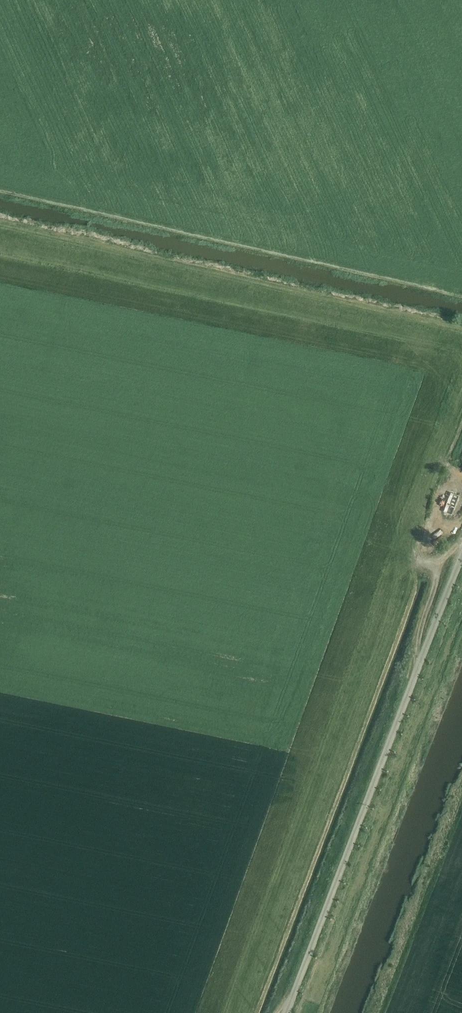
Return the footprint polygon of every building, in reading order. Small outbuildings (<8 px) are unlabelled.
[(453,490),(446,509),(452,512),(460,493),(453,490)]
